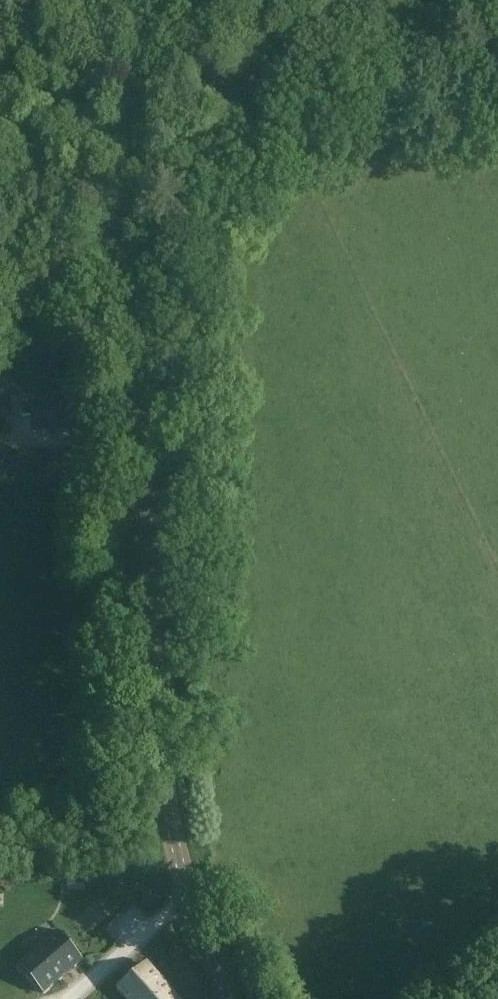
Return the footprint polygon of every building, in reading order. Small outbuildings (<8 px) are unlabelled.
[(56,355),(47,356),(45,356),(45,372),(57,373),(57,355),(56,355)] [(2,393),(11,384),(0,372),(0,391),(2,393)] [(21,403),(20,406),(21,415),(23,416),(31,416),(33,432),(71,428),(68,399),(43,401),(22,403),(21,403)] [(23,873),(23,882),(35,882),(35,873),(23,873)] [(57,929),(17,964),(43,993),(83,959),(57,929)] [(119,988),(128,998),(178,998),(147,963),(119,988)]
